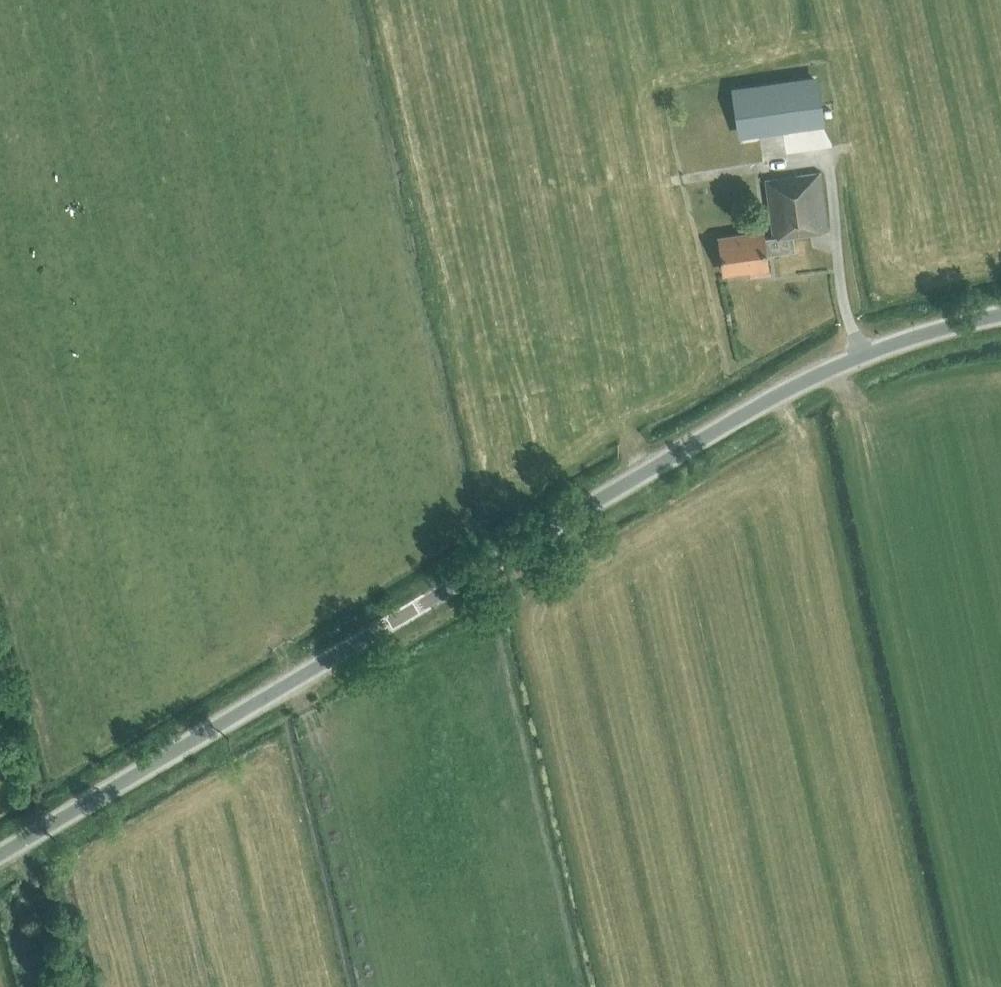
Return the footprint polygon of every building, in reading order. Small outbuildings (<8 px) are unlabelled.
[(815,77),(735,89),(741,133),(821,121),(815,77)] [(796,236),(832,231),(823,171),(767,180),(776,236),(766,238),(765,231),(722,238),(727,270),(756,265),(757,274),(774,272),(772,255),(798,251),(796,236)]
